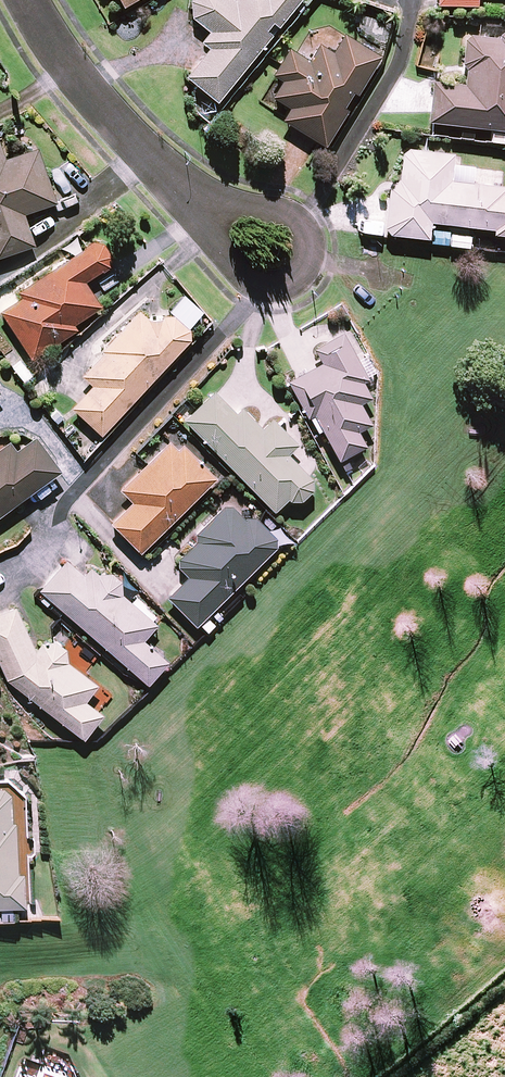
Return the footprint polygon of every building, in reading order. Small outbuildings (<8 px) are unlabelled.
[(187,13),(209,30),(201,40),(208,47),(185,75),(216,101),(298,0),(189,0),(189,1),(188,4),(187,7),(187,10),(187,13)] [(378,57),(316,19),(296,52),(289,48),(273,74),(282,79),(271,96),(290,108),(283,120),(325,145),(378,57)] [(466,29),(461,85),(433,82),(429,121),(504,129),(504,33),(466,29)] [(440,34),(426,31),(421,60),(435,62),(440,34)] [(0,145),(0,256),(34,244),(23,213),(55,201),(37,147),(5,159),(0,145)] [(403,149),(400,181),(390,180),(384,232),(426,237),(428,221),(492,227),(491,232),(504,234),(504,189),(501,188),(502,172),(450,167),(451,154),(403,149)] [(472,232),(431,228),(429,245),(471,248),(472,232)] [(113,261),(97,238),(16,293),(20,299),(1,312),(33,358),(76,329),(73,324),(100,305),(83,281),(113,261)] [(153,324),(139,311),(82,374),(93,384),(73,407),(103,434),(193,333),(167,309),(153,324)] [(366,375),(340,329),(311,346),(320,361),(288,380),(317,429),(320,427),(338,459),(364,444),(355,429),(369,421),(357,401),(369,394),(360,379),(366,375)] [(23,356),(10,366),(22,383),(36,373),(23,356)] [(235,413),(213,392),(185,419),(274,509),(290,494),(296,501),(314,483),(284,452),(295,442),(268,416),(258,426),(240,408),(235,413)] [(214,477),(173,437),(121,489),(133,500),(112,522),(141,551),(214,477)] [(33,438),(16,450),(9,440),(0,447),(0,514),(58,471),(33,438)] [(243,519),(227,503),(172,558),(189,575),(168,597),(197,625),(278,543),(248,514),(243,519)] [(111,571),(99,573),(94,569),(87,576),(67,559),(40,590),(149,686),(172,661),(145,638),(157,624),(121,593),(123,583),(111,571)] [(97,683),(66,660),(71,653),(48,635),(35,650),(16,608),(0,615),(0,663),(7,679),(84,737),(102,714),(84,700),(97,683)] [(25,904),(31,904),(28,853),(34,853),(33,836),(28,836),(26,796),(11,786),(0,787),(0,906),(25,904)] [(70,1055),(46,1045),(39,1066),(24,1060),(18,1076),(81,1076),(70,1055)]
